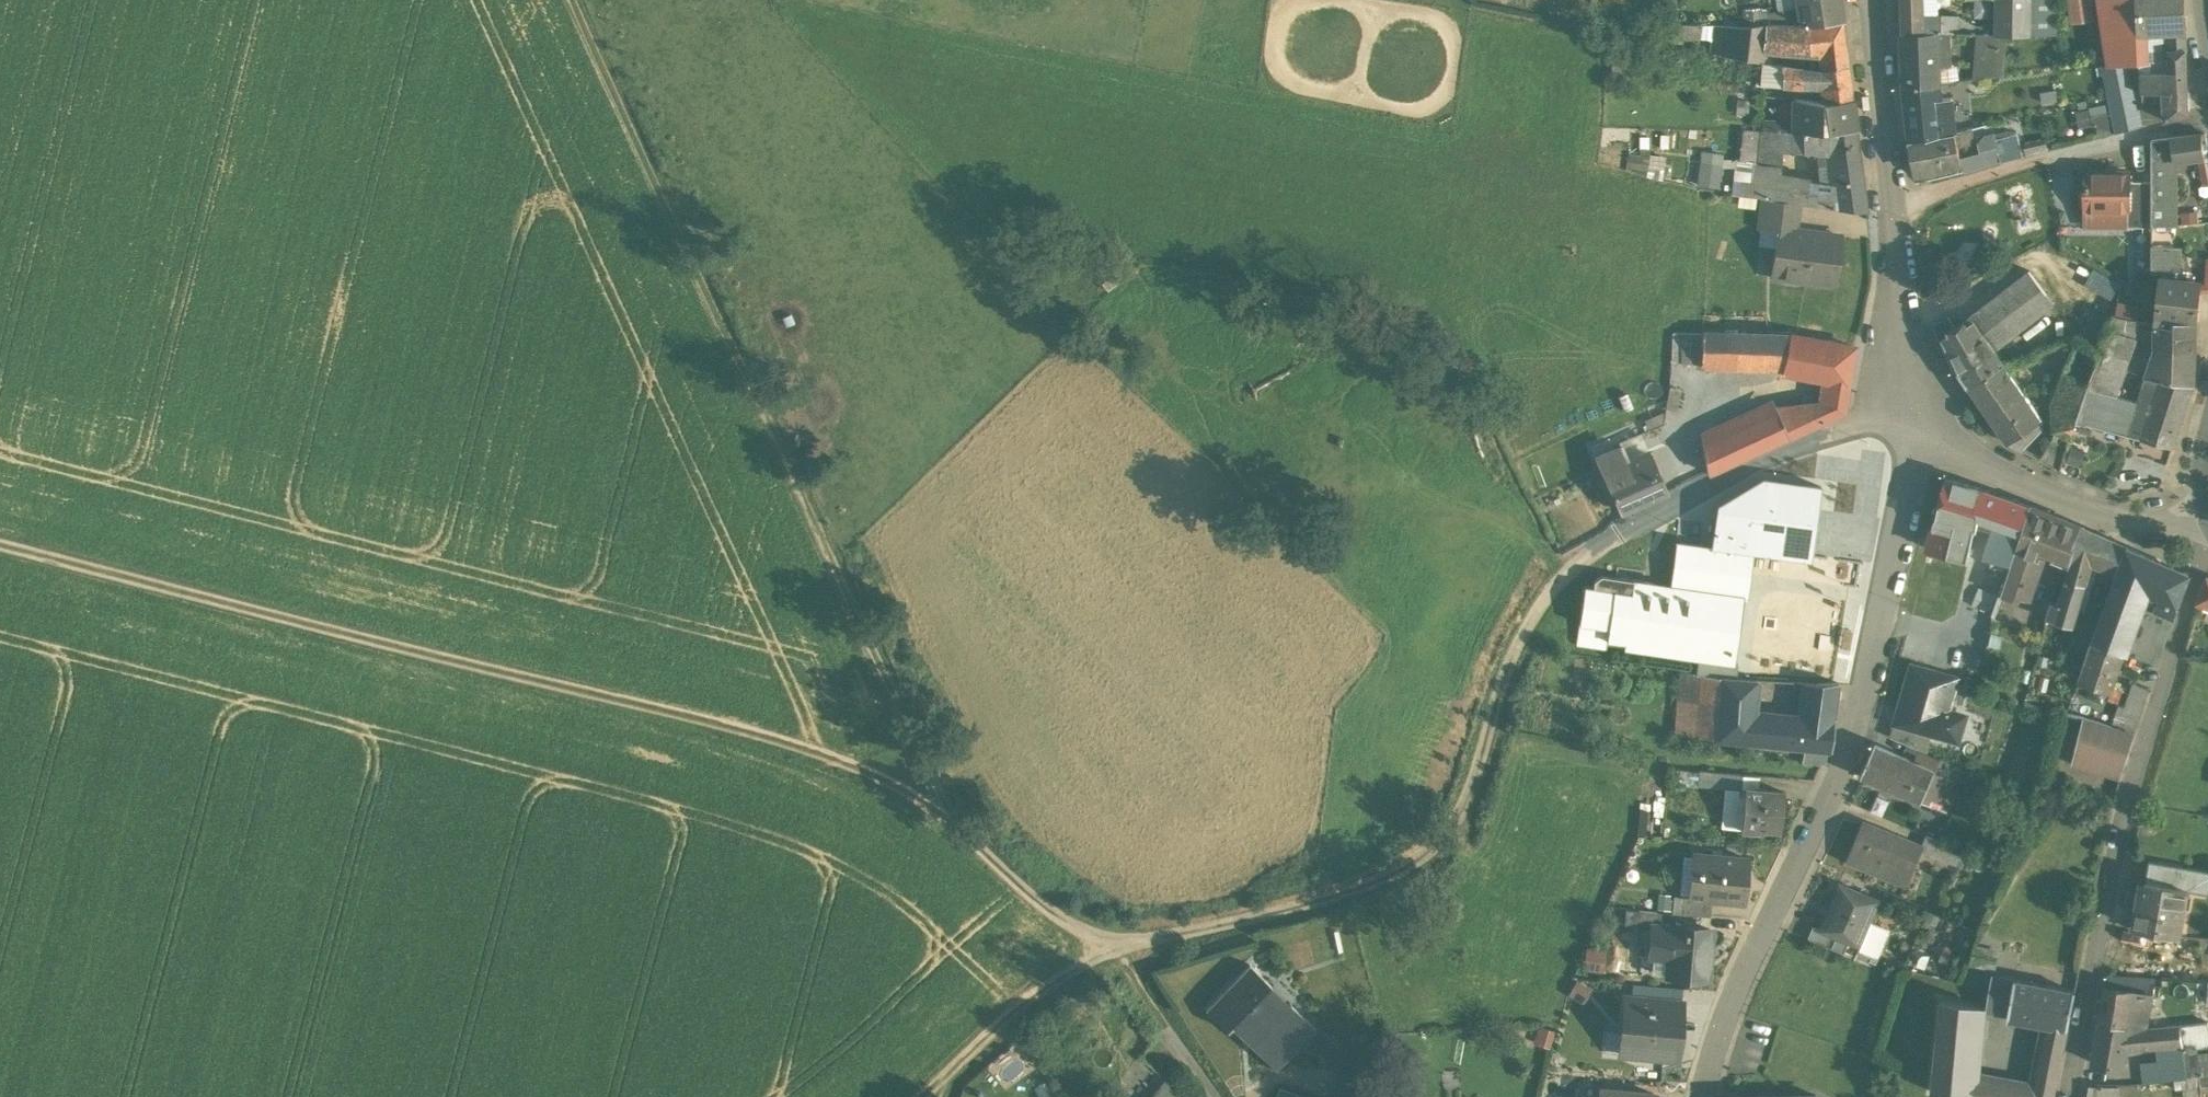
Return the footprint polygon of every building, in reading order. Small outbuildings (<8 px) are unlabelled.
[(1798,8),(1801,25),(1806,25),(1807,25),(1808,25),(1840,22),(1841,22),(1838,0),(1796,0),(1798,8)] [(1903,34),(1940,34),(1942,34),(1942,14),(1926,12),(1925,0),(1902,0),(1903,34)] [(2032,34),(2032,0),(1997,0),(1996,34),(2007,34),(2032,34)] [(2056,34),(2057,0),(2032,0),(2032,34),(2056,34)] [(2095,0),(2071,0),(2071,21),(2096,21),(2095,0)] [(2108,66),(2140,63),(2138,32),(2136,0),(2099,0),(2108,66)] [(2138,32),(2167,31),(2185,30),(2183,0),(2136,0),(2138,32)] [(1784,24),(1801,25),(1798,8),(1767,12),(1768,24),(1784,24)] [(1840,22),(1808,25),(1807,25),(1806,25),(1807,50),(1821,50),(1842,49),(1840,22)] [(1762,54),(1764,24),(1739,26),(1672,24),(1670,43),(1682,43),(1683,39),(1710,40),(1707,53),(1760,62),(1768,64),(1769,55),(1762,54)] [(1784,24),(1768,24),(1764,24),(1762,54),(1769,55),(1808,58),(1807,50),(1806,25),(1801,25),(1784,24)] [(2186,48),(2185,30),(2167,31),(2168,49),(2186,48)] [(1940,34),(1903,34),(1905,87),(1939,86),(1940,34)] [(2004,75),(2007,34),(1996,34),(1976,34),(1972,80),(2004,75)] [(2186,48),(2168,49),(2169,71),(2140,72),(2141,92),(2163,91),(2164,119),(2188,109),(2186,48)] [(1842,49),(1821,50),(1823,71),(1846,71),(1842,49)] [(1768,64),(1760,62),(1758,85),(1781,87),(1782,66),(1768,64)] [(2115,134),(2143,126),(2141,92),(2140,72),(2140,63),(2108,66),(2102,66),(2107,95),(2115,134)] [(1802,68),(1782,66),(1781,87),(1801,89),(1814,90),(1814,87),(1814,70),(1802,68)] [(1823,71),(1814,70),(1814,87),(1821,87),(1849,88),(1846,71),(1823,71)] [(1905,87),(1910,142),(1955,133),(1952,98),(1941,99),(1939,86),(1905,87)] [(1849,88),(1821,87),(1824,101),(1851,103),(1849,88)] [(2163,91),(2141,92),(2143,126),(2164,119),(2163,91)] [(1851,103),(1824,101),(1798,100),(1797,122),(1797,134),(1802,134),(1810,134),(1820,134),(1820,138),(1831,138),(1825,105),(1851,104),(1851,103)] [(1851,104),(1825,105),(1831,138),(1856,134),(1854,118),(1851,104)] [(1783,133),(1797,134),(1797,122),(1766,121),(1765,133),(1783,133)] [(1992,124),(1975,128),(1982,151),(1998,147),(1996,139),(1992,124)] [(1783,133),(1765,133),(1740,132),(1739,161),(1734,160),(1732,195),(1762,198),(1779,200),(1781,176),(1782,152),(1783,133)] [(1783,133),(1782,152),(1802,153),(1802,134),(1797,134),(1783,133)] [(1910,142),(1915,171),(1943,166),(1944,168),(1961,165),(1955,133),(1910,142)] [(1856,134),(1831,138),(1820,138),(1820,134),(1810,134),(1802,134),(1802,153),(1817,154),(1817,168),(1834,168),(1835,194),(1809,191),(1808,204),(1865,211),(1856,134)] [(2017,134),(1996,139),(1998,147),(2001,159),(2016,159),(2023,157),(2017,134)] [(2202,134),(2173,138),(2175,161),(2176,161),(2198,158),(2204,157),(2202,134)] [(2152,140),(2152,174),(2176,175),(2176,161),(2175,161),(2173,138),(2152,140)] [(1998,147),(1982,151),(1983,156),(1986,167),(2001,162),(2001,159),(1998,147)] [(1983,156),(1965,161),(1965,173),(1986,167),(1983,156)] [(2204,157),(2198,158),(2203,185),(2207,184),(2207,157),(2204,157)] [(2129,173),(2087,173),(2086,189),(2080,195),(2080,204),(2087,211),(2128,211),(2129,211),(2129,182),(2129,173)] [(2152,182),(2152,204),(2177,203),(2176,175),(2152,174),(2152,182)] [(1781,176),(1779,200),(1798,203),(1808,204),(1809,191),(1810,180),(1781,176)] [(2129,182),(2129,211),(2128,211),(2128,227),(2152,228),(2152,224),(2152,204),(2152,182),(2129,182)] [(1779,200),(1762,198),(1759,227),(1777,230),(1778,228),(1795,230),(1798,203),(1779,200)] [(2177,203),(2152,204),(2152,224),(2176,225),(2177,203)] [(1795,230),(1778,228),(1777,230),(1774,259),(1780,268),(1779,278),(1834,285),(1840,236),(1795,230)] [(2163,273),(2162,278),(2184,281),(2185,257),(2152,255),(2152,272),(2163,273)] [(2115,294),(2123,277),(2097,265),(2089,282),(2115,294)] [(2029,271),(1969,317),(1972,322),(1973,321),(1974,321),(1987,340),(2046,294),(2029,271)] [(2184,281),(2162,278),(2156,327),(2173,330),(2177,323),(2195,322),(2199,283),(2184,281)] [(1974,321),(1973,321),(1972,322),(1956,330),(1948,316),(1939,320),(1944,337),(1943,338),(1958,370),(1959,370),(1970,386),(2003,364),(1987,340),(1974,321)] [(2116,316),(2112,329),(2134,337),(2140,321),(2116,316)] [(2173,330),(2156,327),(2155,345),(2146,376),(2145,376),(2143,383),(2168,388),(2190,394),(2193,383),(2195,351),(2195,322),(2177,323),(2173,330)] [(2100,366),(2122,372),(2134,337),(2112,329),(2110,335),(2111,336),(2101,364),(2100,366)] [(1701,334),(1683,334),(1682,362),(1700,363),(1701,334)] [(1788,337),(1701,334),(1700,363),(1783,366),(1781,373),(1820,380),(1846,385),(1854,347),(1789,335),(1788,337)] [(2077,339),(2055,398),(2057,430),(2072,437),(2078,419),(2089,388),(2098,363),(2101,354),(2077,339)] [(2122,372),(2100,366),(2101,364),(2098,363),(2089,388),(2114,395),(2122,372)] [(2003,364),(1970,386),(2007,441),(2009,442),(2040,421),(2040,418),(2003,364)] [(1843,403),(1846,385),(1820,380),(1816,406),(1843,403)] [(2168,388),(2143,383),(2137,402),(2127,433),(2173,446),(2190,394),(2168,388)] [(2114,395),(2089,388),(2078,419),(2097,425),(2096,426),(2098,427),(2098,425),(2127,433),(2137,402),(2114,395)] [(1842,412),(1843,403),(1816,406),(1777,411),(1702,444),(1701,442),(1700,443),(1706,473),(1842,412)] [(2057,430),(2040,460),(2060,471),(2072,437),(2057,430)] [(1642,437),(1621,446),(1628,463),(1649,453),(1642,437)] [(1649,453),(1628,463),(1621,446),(1595,458),(1620,512),(1666,491),(1649,453)] [(1711,547),(1751,552),(1805,560),(1816,483),(1760,475),(1718,500),(1711,547)] [(1942,495),(1937,517),(1976,528),(1984,490),(1946,475),(1942,495)] [(1984,490),(1976,528),(1975,530),(1989,535),(2017,545),(2030,506),(1984,490)] [(2080,526),(2030,506),(2017,545),(2010,565),(2004,586),(2030,596),(2044,557),(2039,555),(2042,548),(2071,560),(2075,545),(2073,544),(2080,526)] [(1937,517),(1929,550),(1968,560),(1975,530),(1976,528),(1937,517)] [(2075,545),(2071,560),(2066,578),(2087,583),(2088,583),(2093,565),(2114,574),(2125,546),(2126,544),(2081,523),(2073,544),(2075,545)] [(1989,535),(1983,557),(2010,565),(2017,545),(1989,535)] [(1675,541),(1669,586),(1600,577),(1594,582),(1593,589),(1584,588),(1576,646),(1606,650),(1607,642),(1624,644),(1624,649),(1698,659),(1696,674),(1701,675),(1718,676),(1735,677),(1736,663),(1734,662),(1742,599),(1745,599),(1751,552),(1711,547),(1675,541)] [(2152,595),(2148,607),(2174,617),(2191,572),(2126,544),(2125,546),(2114,574),(2113,579),(2152,595)] [(2207,575),(2197,603),(2207,607),(2207,575)] [(2079,609),(2087,583),(2066,578),(2057,603),(2051,601),(2046,618),(2074,626),(2079,609)] [(2094,632),(2091,640),(2125,653),(2130,655),(2148,607),(2152,595),(2113,579),(2100,615),(2094,632)] [(2148,607),(2130,655),(2156,664),(2158,664),(2174,617),(2148,607)] [(2100,615),(2079,609),(2074,626),(2082,628),(2094,632),(2100,615)] [(2091,640),(2094,632),(2082,628),(2075,650),(2086,653),(2091,640)] [(1848,643),(1826,638),(1825,642),(1810,638),(1799,682),(1819,683),(1837,684),(1848,643)] [(2125,653),(2091,640),(2086,653),(2078,679),(2112,692),(2125,653)] [(1912,667),(1895,725),(1932,736),(1958,743),(1966,717),(1949,712),(1958,680),(1912,667)] [(1714,739),(1718,676),(1701,675),(1696,674),(1677,671),(1673,736),(1714,739)] [(1735,677),(1718,676),(1714,739),(1714,741),(1804,750),(1805,750),(1828,752),(1829,752),(1829,751),(1831,751),(1834,722),(1834,718),(1796,712),(1758,709),(1755,679),(1735,677)] [(2124,706),(2119,704),(2111,726),(2134,734),(2148,686),(2133,681),(2124,706)] [(1799,682),(1796,712),(1834,718),(1835,718),(1837,684),(1819,683),(1799,682)] [(2121,778),(2134,734),(2111,726),(2083,719),(2074,763),(2121,778)] [(1895,725),(1891,738),(1927,753),(1932,736),(1895,725)] [(1934,772),(1875,746),(1862,776),(1922,802),(1934,773),(1935,772),(1934,772)] [(1824,764),(1828,752),(1805,750),(1802,762),(1821,764),(1824,764)] [(1939,761),(1934,772),(1935,772),(1934,773),(1958,784),(1960,784),(1965,772),(1939,761)] [(1676,783),(1714,787),(1715,773),(1677,769),(1676,783)] [(1714,787),(1738,789),(1740,775),(1715,773),(1714,787)] [(1934,773),(1922,802),(1950,815),(1953,810),(1948,808),(1958,784),(1934,773)] [(1783,791),(1744,788),(1744,794),(1741,828),(1741,829),(1761,830),(1762,828),(1780,830),(1783,791)] [(1723,826),(1741,828),(1744,794),(1726,793),(1723,826)] [(1920,849),(1864,825),(1849,861),(1905,885),(1913,866),(1908,863),(1914,848),(1920,851),(1921,849),(1920,849)] [(1951,848),(1925,837),(1920,849),(1921,849),(1920,851),(1919,852),(1945,863),(1951,848)] [(1951,848),(1945,863),(1955,867),(1962,853),(1951,848)] [(1746,859),(1694,854),(1690,897),(1690,898),(1711,900),(1742,903),(1746,859)] [(2145,859),(2139,908),(2135,907),(2133,929),(2174,935),(2178,908),(2184,909),(2186,889),(2207,892),(2207,869),(2145,859)] [(1880,903),(1838,885),(1819,931),(1848,944),(1860,949),(1880,903)] [(1711,900),(1690,898),(1690,897),(1681,896),(1679,914),(1710,917),(1711,900)] [(1624,925),(1641,926),(1642,911),(1625,910),(1624,925)] [(1641,926),(1657,928),(1657,926),(1671,927),(1672,914),(1642,911),(1641,926)] [(1654,957),(1668,958),(1667,975),(1708,978),(1712,930),(1671,927),(1657,926),(1657,928),(1654,957)] [(1819,931),(1812,928),(1807,941),(1843,956),(1848,944),(1819,931)] [(1607,970),(1608,947),(1587,947),(1586,969),(1607,970)] [(1281,1011),(1260,991),(1267,983),(1246,963),(1204,1007),(1225,1027),(1235,1017),(1273,1054),(1290,1035),(1297,1042),(1312,1026),(1288,1003),(1281,1011)] [(1986,1009),(2008,1014),(2015,975),(1993,971),(1987,1005),(1986,1009)] [(2074,988),(2075,987),(2015,975),(2008,1014),(2007,1018),(2040,1024),(2052,1026),(2053,1022),(2068,1026),(2076,988),(2074,988)] [(2163,998),(2195,999),(2196,977),(2164,976),(2163,998)] [(2100,1020),(2126,1025),(2131,990),(2105,986),(2100,1020)] [(2126,1025),(2125,1029),(2147,1027),(2153,993),(2131,990),(2126,1025)] [(2068,1026),(2053,1022),(2052,1026),(2040,1024),(2029,1078),(1981,1069),(1986,1009),(1987,1005),(1941,996),(1930,1090),(1966,1096),(2054,1096),(2069,1026),(2068,1026)] [(1682,1003),(1631,999),(1630,1008),(1624,1008),(1620,1054),(1677,1059),(1682,1003)] [(2125,1029),(2126,1025),(2100,1020),(2092,1062),(2123,1068),(2126,1048),(2158,1046),(2182,1045),(2182,1049),(2196,1048),(2207,1046),(2207,1020),(2147,1027),(2125,1029)] [(1348,1035),(1353,1053),(1370,1049),(1365,1031),(1348,1035)] [(2158,1046),(2160,1081),(2181,1078),(2199,1075),(2196,1048),(2182,1049),(2182,1045),(2158,1046)] [(1153,1092),(1164,1078),(1141,1059),(1124,1080),(1145,1096),(1149,1096),(1153,1092)] [(1351,1074),(1346,1096),(1379,1096),(1382,1081),(1351,1074)] [(2181,1078),(2183,1096),(2201,1096),(2200,1075),(2199,1075),(2181,1078)] [(1164,1078),(1153,1092),(1159,1096),(1160,1096),(1188,1096),(1164,1078)] [(2086,1096),(2119,1096),(2120,1085),(2091,1085),(2086,1096)]
